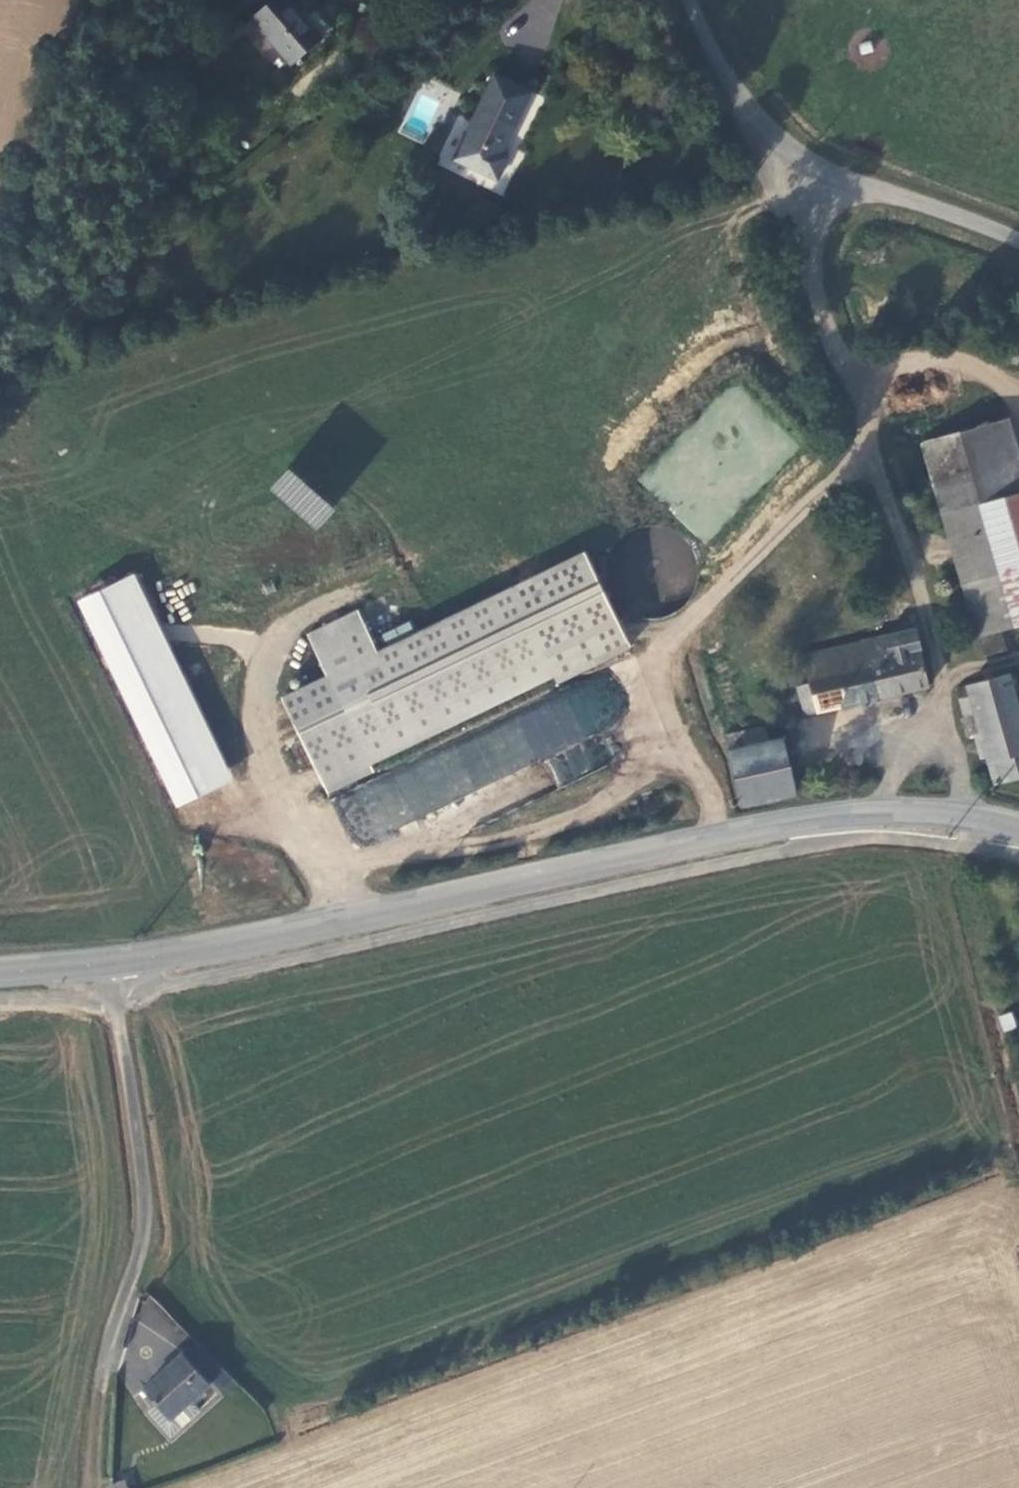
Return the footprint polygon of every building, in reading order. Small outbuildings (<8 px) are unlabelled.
[(291,64),(333,27),(317,9),(306,18),(291,0),(273,0),(252,18),(291,64)] [(873,54),(859,55),(861,68),(890,64),(887,36),(871,38),(873,54)] [(454,158),(497,181),(510,157),(501,152),(533,92),(499,74),(454,158)] [(977,637),(1002,630),(1018,624),(1018,491),(998,420),(922,443),(977,637)] [(287,469),(269,490),(316,530),(334,509),(287,469)] [(585,552),(513,587),(555,675),(558,682),(631,646),(585,552)] [(328,676),(370,764),(555,675),(513,587),(379,652),(359,610),(308,635),(328,676)] [(385,643),(412,631),(408,621),(381,634),(385,643)] [(806,714),(930,685),(918,634),(912,630),(802,654),(810,685),(798,688),(806,714)] [(977,637),(983,655),(1007,649),(1002,630),(977,637)] [(1009,673),(957,688),(964,716),(974,713),(980,735),(993,782),(998,784),(1018,778),(1018,708),(1009,673)] [(328,676),(282,699),(327,793),(373,771),(370,764),(328,676)] [(974,713),(964,716),(970,738),(980,735),(974,713)] [(725,735),(729,750),(768,741),(765,726),(725,735)] [(729,750),(742,806),(797,793),(784,738),(768,741),(729,750)] [(1005,1031),(1017,1028),(1012,1012),(1001,1015),(1005,1031)] [(133,1340),(161,1364),(189,1332),(148,1297),(130,1318),(142,1329),(133,1340)] [(234,1379),(197,1342),(184,1353),(210,1383),(219,1392),(234,1379)] [(172,1435),(200,1410),(191,1400),(210,1383),(184,1353),(144,1389),(158,1404),(150,1410),(172,1435)] [(113,1487),(128,1487),(125,1479),(111,1484),(113,1487)]
